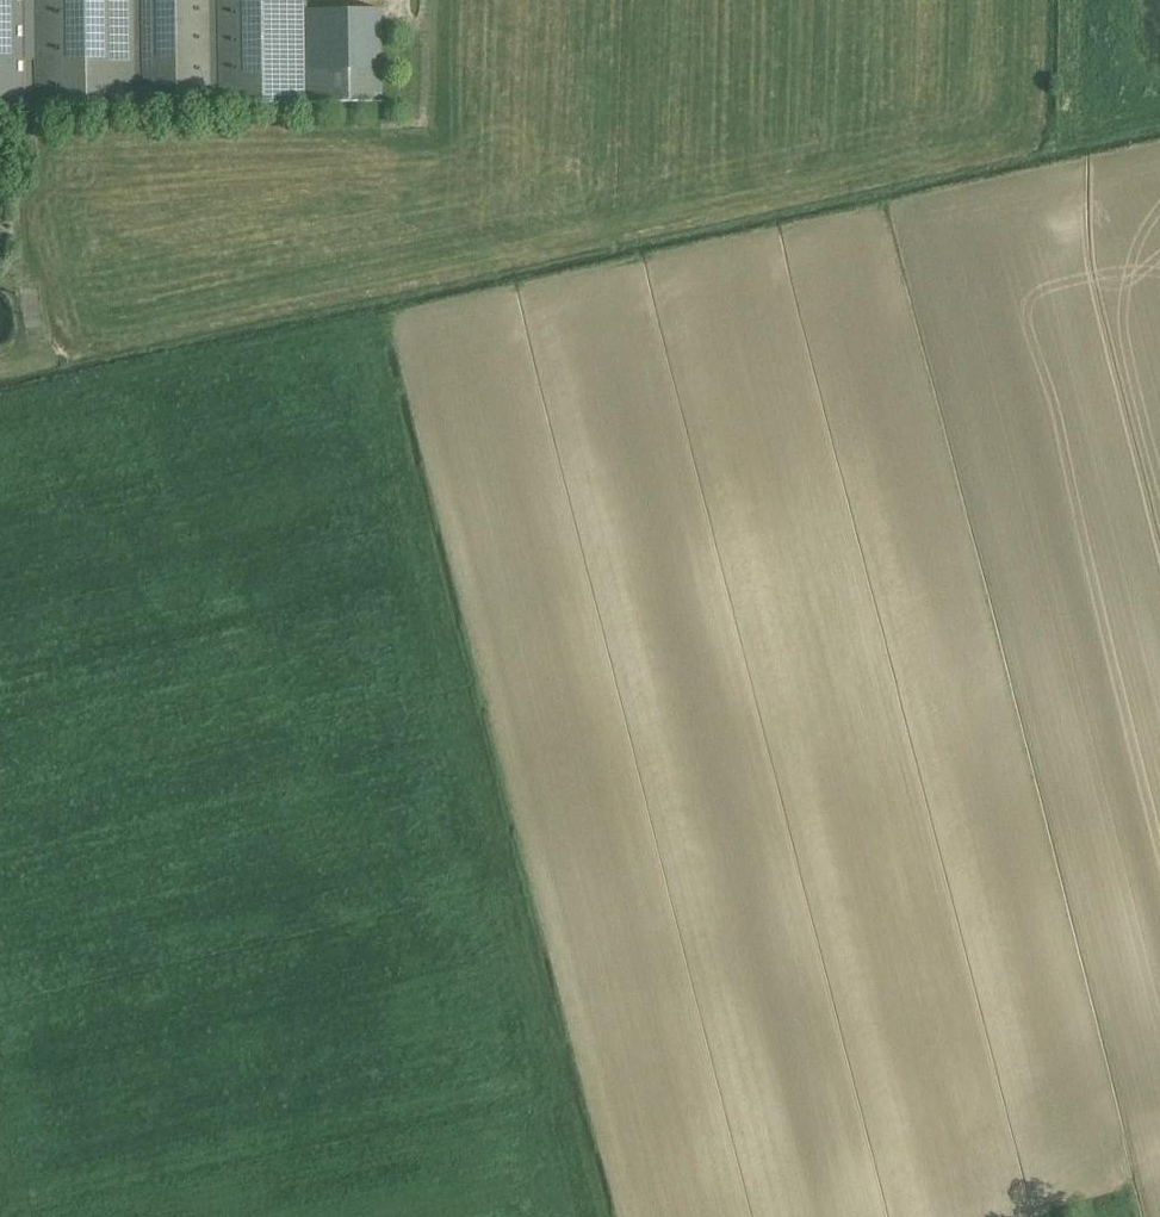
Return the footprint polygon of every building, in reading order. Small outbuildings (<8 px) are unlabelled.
[(36,104),(36,64),(24,64),(23,0),(0,0),(0,104),(36,104)] [(36,64),(36,104),(381,100),(380,8),(305,9),(305,0),(35,0),(36,64)]
